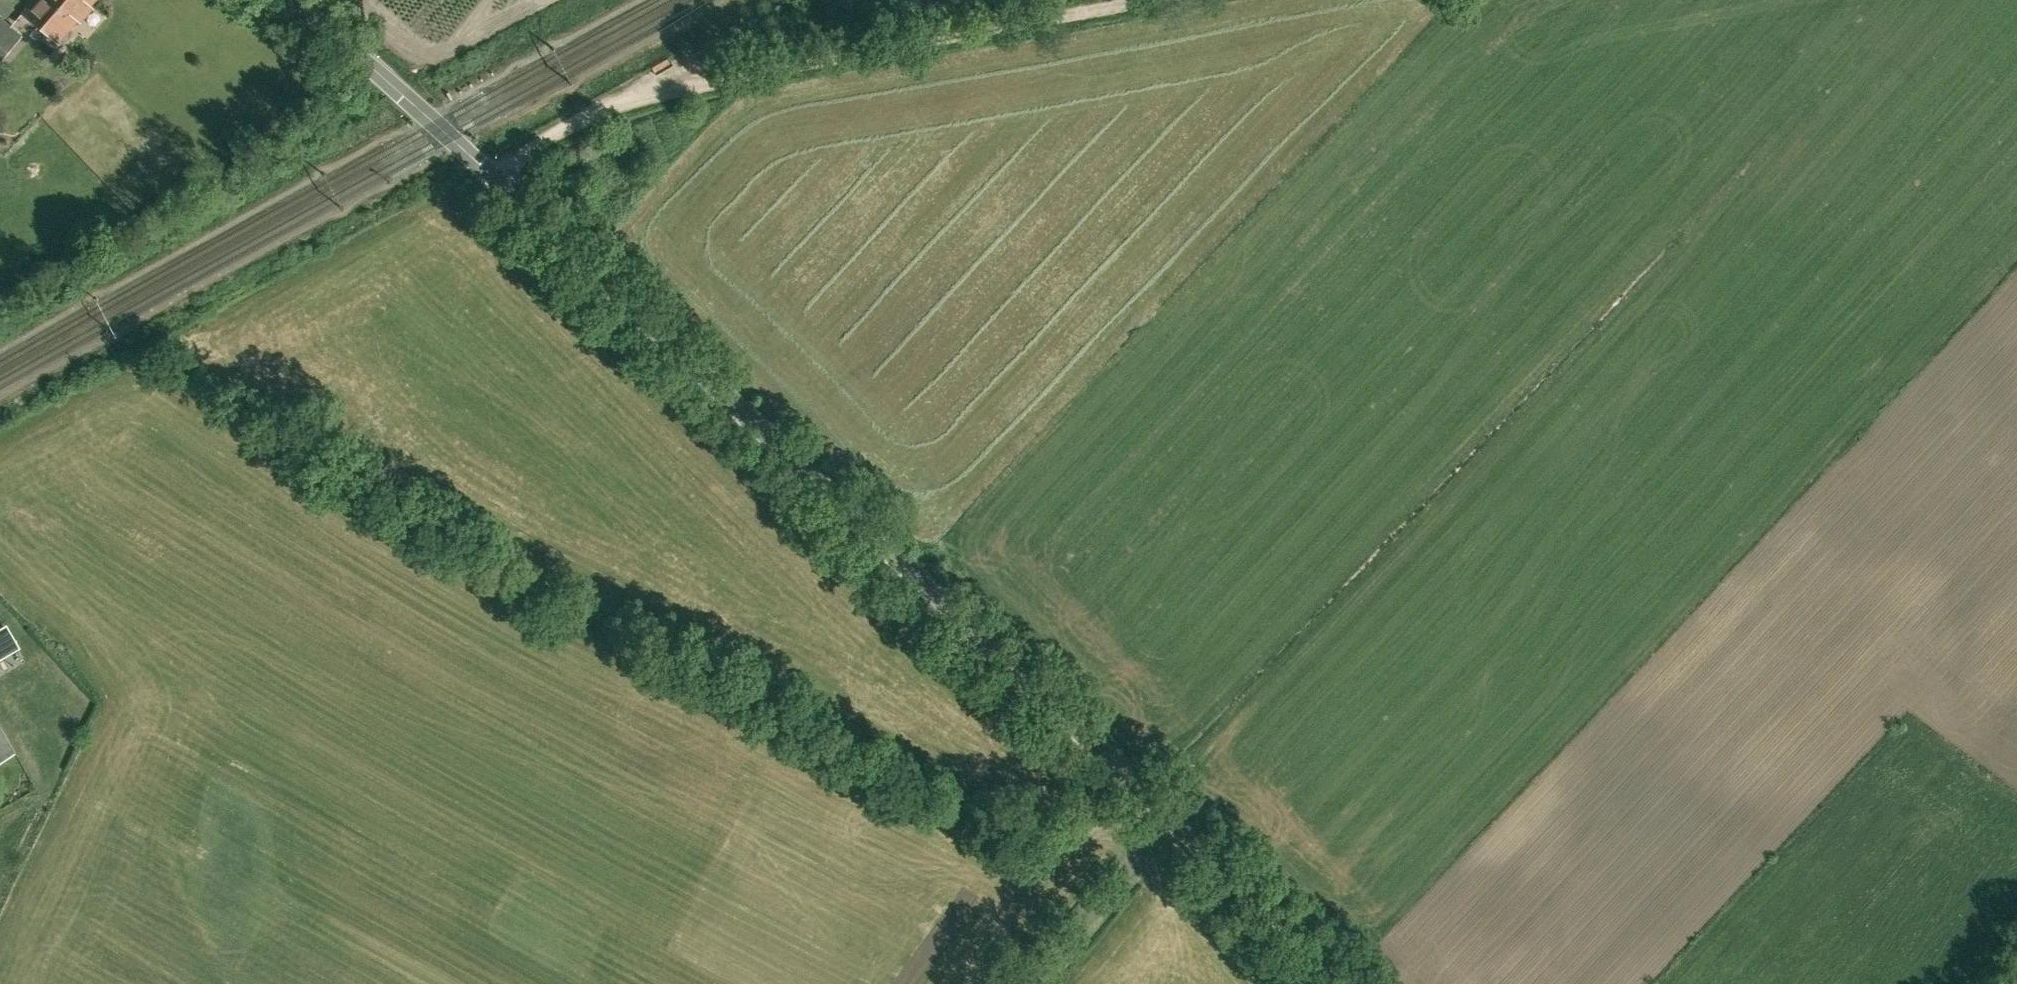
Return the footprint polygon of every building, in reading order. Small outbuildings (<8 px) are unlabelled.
[(95,0),(33,0),(23,11),(58,42),(95,0)] [(22,35),(0,17),(0,60),(22,35)] [(0,631),(0,661),(20,649),(7,627),(0,631)] [(12,752),(0,731),(0,759),(12,752)]
